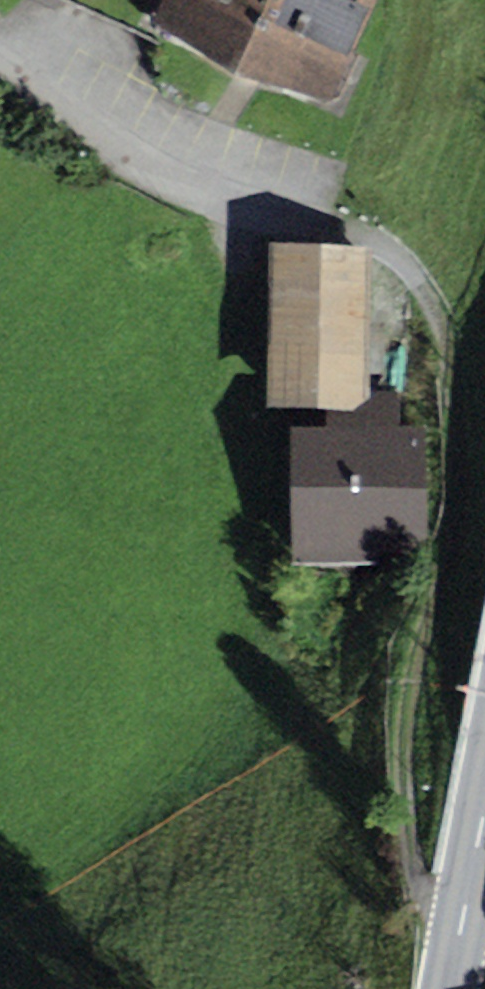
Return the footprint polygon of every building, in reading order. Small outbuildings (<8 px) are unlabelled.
[(366,0),(151,0),(130,53),(320,126),(368,1),(366,0)] [(385,254),(268,254),(267,414),(384,415),(385,254)] [(443,436),(292,441),(297,571),(447,567),(443,436)]
